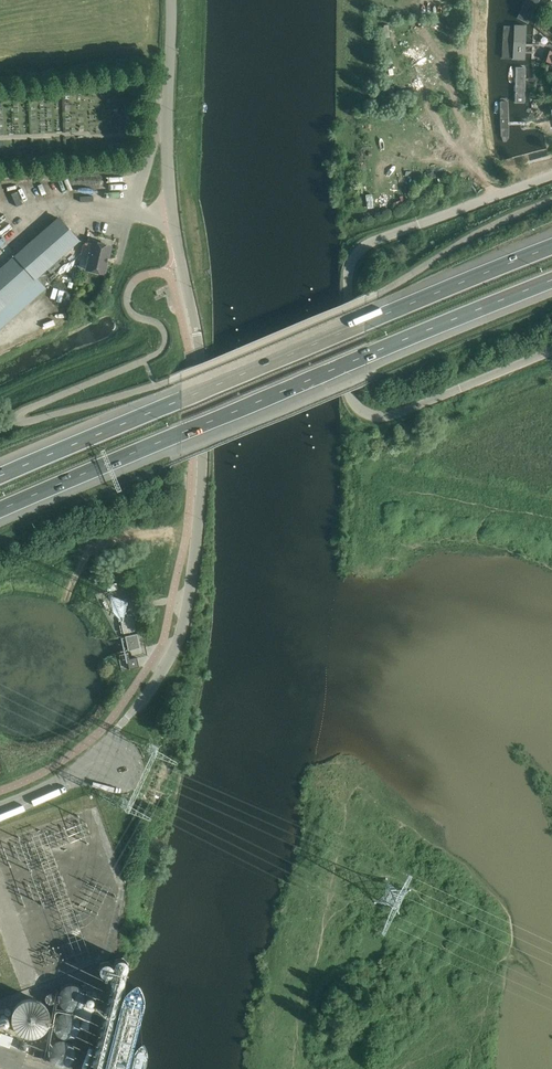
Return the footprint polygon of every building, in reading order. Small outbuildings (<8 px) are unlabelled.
[(518,17),(529,23),(541,0),(527,0),(518,17)] [(526,60),(528,25),(512,24),(511,59),(526,60)] [(526,66),(515,66),(515,103),(526,103),(526,66)] [(498,102),(500,136),(503,142),(507,142),(509,136),(508,101),(506,98),(500,98),(498,102)] [(503,146),(506,155),(541,144),(538,135),(503,146)] [(45,289),(36,279),(79,241),(58,218),(0,269),(0,329),(45,289)] [(87,269),(104,273),(110,246),(93,242),(93,244),(85,242),(79,266),(87,268),(87,269)] [(133,615),(120,618),(123,633),(136,630),(133,615)] [(140,648),(137,633),(123,636),(125,650),(140,648)] [(129,669),(139,667),(137,657),(127,659),(129,669)] [(115,966),(115,967),(116,968),(117,969),(118,970),(120,970),(121,971),(123,970),(124,970),(125,969),(126,968),(127,967),(128,966),(128,964),(128,963),(128,961),(127,960),(126,959),(125,958),(124,957),(122,957),(121,957),(119,957),(118,957),(117,958),(116,959),(115,960),(114,962),(114,963),(114,965),(115,966)] [(114,969),(114,967),(113,966),(113,965),(112,963),(111,963),(110,962),(109,961),(108,961),(106,961),(105,961),(104,962),(102,962),(101,963),(101,964),(100,965),(100,967),(100,968),(100,969),(100,971),(101,972),(102,973),(103,974),(104,974),(106,975),(107,975),(108,974),(110,974),(111,973),(112,972),(113,971),(113,970),(114,969)] [(112,982),(113,983),(114,984),(116,985),(117,985),(119,985),(120,985),(121,984),(122,983),(123,982),(124,981),(124,979),(125,978),(124,976),(124,975),(123,974),(122,973),(120,972),(119,971),(117,971),(116,971),(115,972),(113,973),(112,974),(111,975),(111,976),(111,978),(111,979),(111,981),(112,982)] [(42,1037),(52,1024),(67,1036),(57,1040),(54,1043),(52,1056),(62,1064),(69,1062),(76,1054),(76,1051),(71,1036),(81,1033),(85,1008),(84,1004),(87,1000),(88,995),(84,984),(74,983),(65,986),(53,1000),(33,996),(19,1001),(14,1008),(12,1018),(15,1026),(31,1039),(29,1046),(34,1050),(41,1041),(42,1037)] [(0,1020),(0,1021),(0,1022),(1,1023),(2,1024),(3,1025),(4,1025),(5,1025),(6,1025),(7,1025),(8,1024),(9,1023),(9,1022),(10,1021),(10,1020),(10,1019),(10,1018),(9,1018),(9,1017),(8,1016),(7,1016),(6,1015),(5,1015),(4,1015),(3,1016),(2,1016),(1,1017),(1,1018),(0,1019),(0,1020)] [(14,1037),(2,1032),(0,1037),(0,1044),(10,1047),(14,1037)] [(42,1051),(35,1048),(32,1056),(39,1058),(42,1051)] [(104,1058),(92,1059),(93,1068),(105,1068),(104,1058)]
